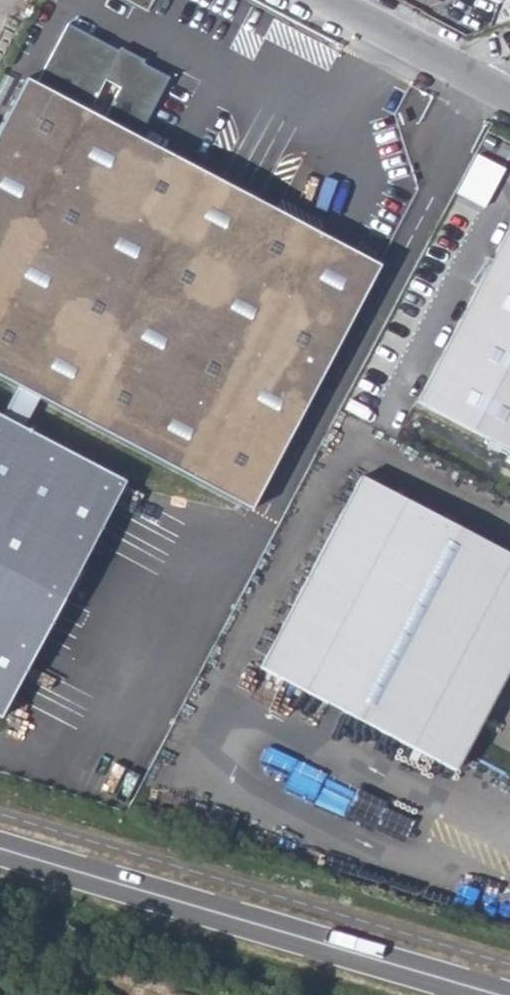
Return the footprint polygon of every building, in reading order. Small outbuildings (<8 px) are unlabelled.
[(0,127),(0,381),(16,390),(1,422),(0,421),(0,721),(3,722),(123,486),(19,432),(34,400),(246,513),(377,271),(351,256),(356,246),(340,237),(335,247),(259,209),(261,197),(226,177),(219,186),(142,145),(170,83),(67,27),(35,87),(23,83),(0,127)] [(418,402),(509,451),(509,231),(418,402)] [(453,770),(509,665),(509,559),(361,480),(260,668),(453,770)]
